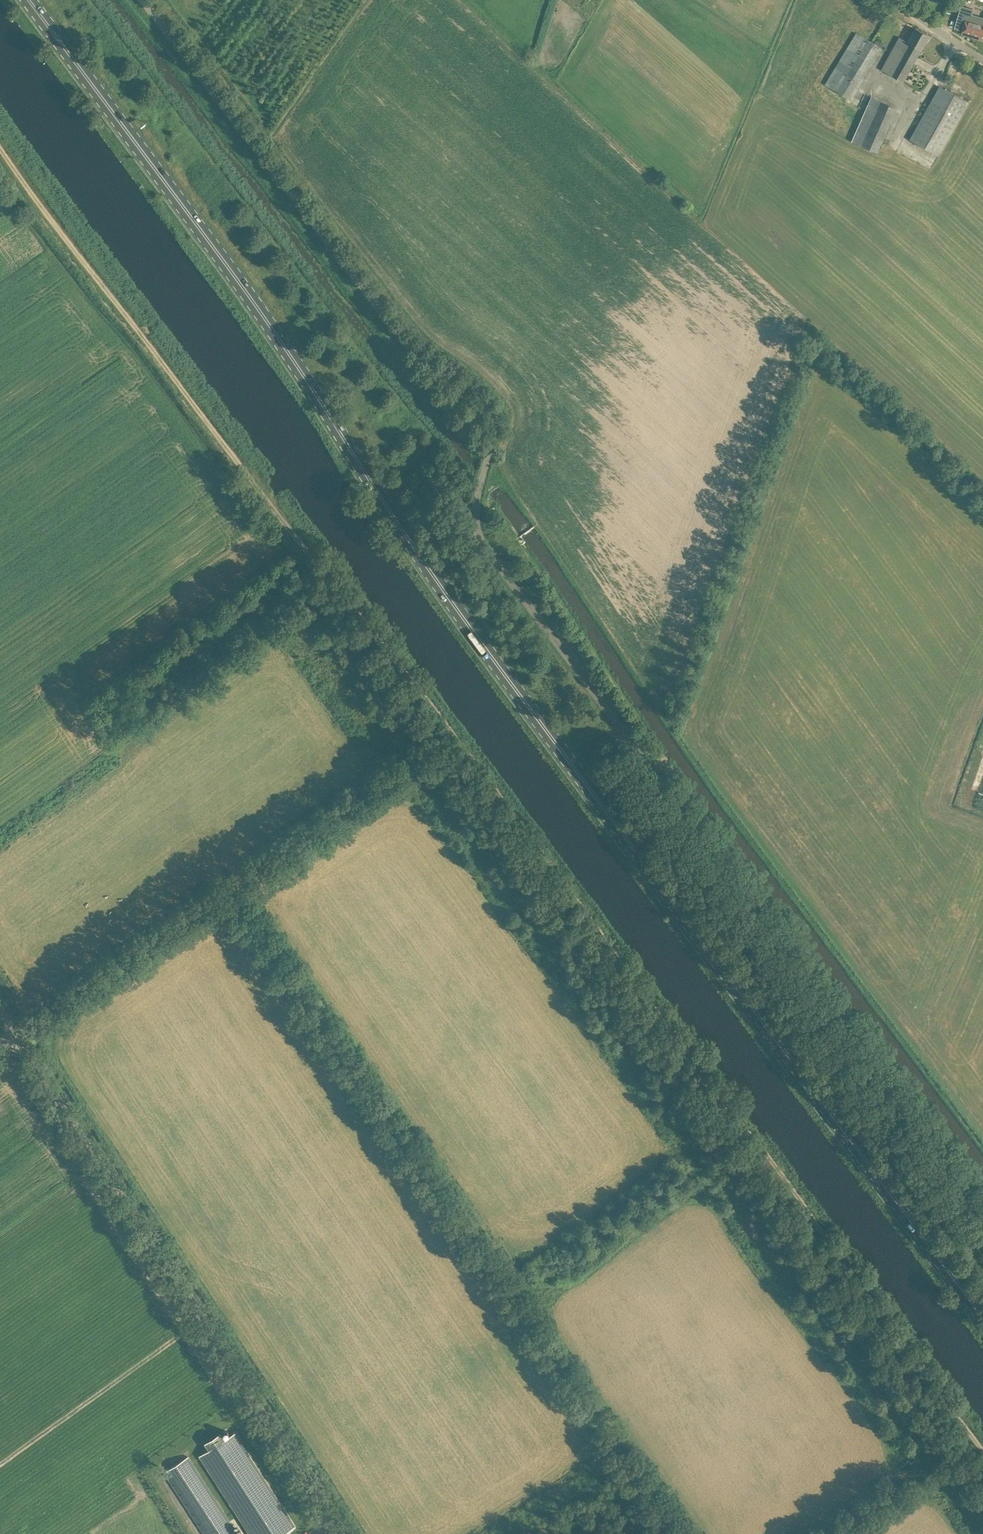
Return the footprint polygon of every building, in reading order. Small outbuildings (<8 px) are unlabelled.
[(954,28),(962,30),(962,33),(982,39),(982,17),(972,14),(974,9),(967,6),(961,5),(954,28)] [(921,49),(924,44),(929,35),(915,28),(908,41),(899,37),(894,45),(881,69),(902,81),(920,49),(921,49)] [(849,98),(881,47),(856,32),(824,83),(849,98)] [(939,155),(963,111),(968,102),(939,86),(910,139),(939,155)] [(877,152),(897,108),(871,96),(851,141),(877,152)] [(220,1432),(205,1442),(209,1449),(199,1455),(250,1533),(283,1533),(296,1526),(235,1432),(225,1439),(220,1432)] [(233,1526),(188,1456),(164,1472),(205,1533),(243,1533),(238,1524),(233,1526)]
